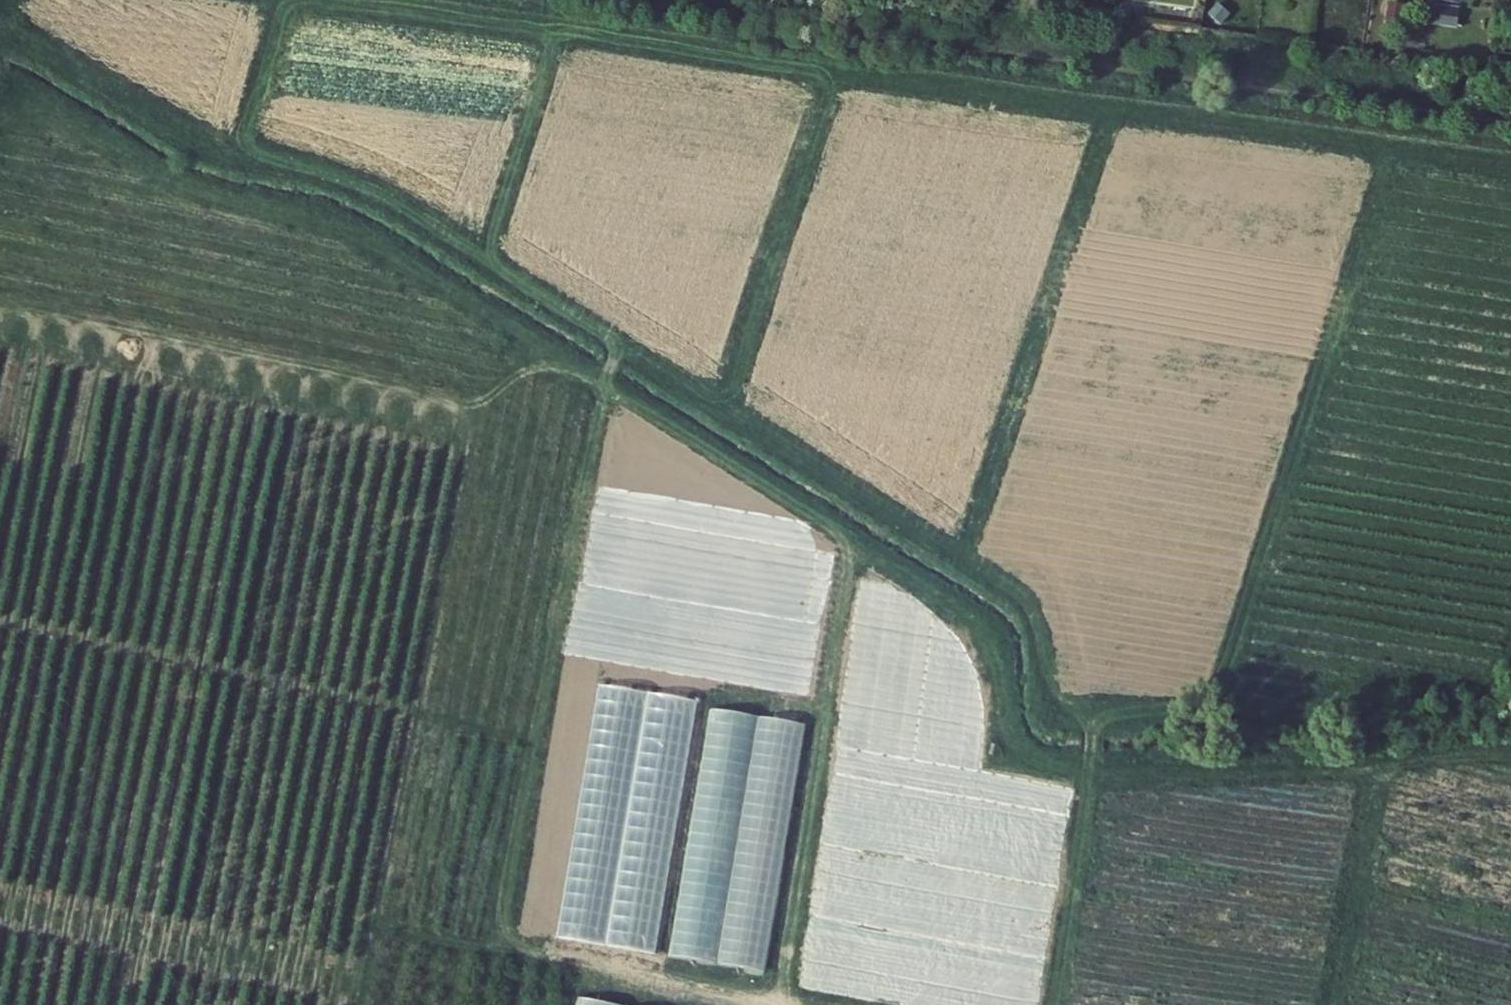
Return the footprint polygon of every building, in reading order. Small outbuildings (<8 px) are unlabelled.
[(1458,0),(1430,0),(1429,27),(1456,28),(1458,0)] [(785,824),(691,810),(671,956),(764,969),(785,824)]
